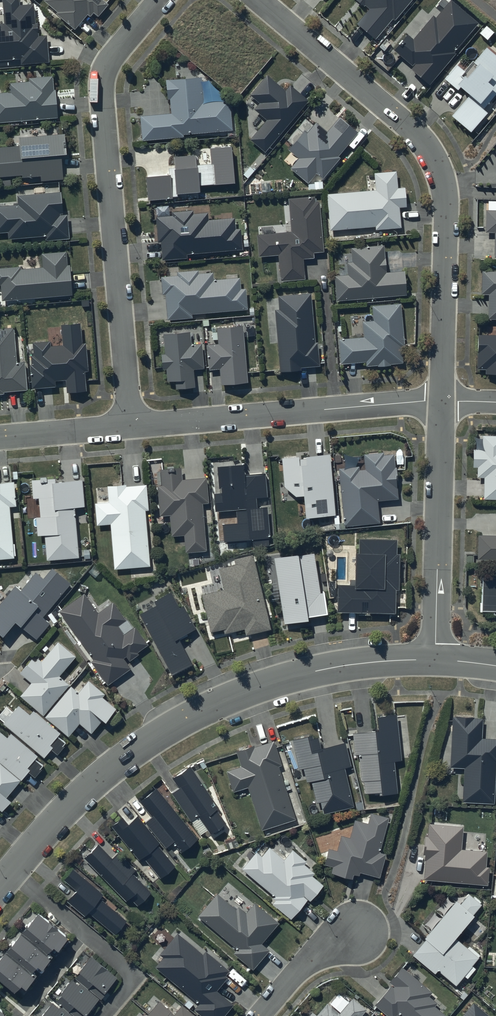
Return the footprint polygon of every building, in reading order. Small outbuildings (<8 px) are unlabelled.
[(6,22),(0,22),(0,59),(19,58),(20,63),(49,61),(46,34),(38,35),(37,22),(35,22),(33,3),(18,4),(18,0),(4,0),(6,22)] [(58,11),(56,12),(74,27),(87,12),(90,15),(93,11),(98,15),(108,3),(104,0),(45,0),(58,11)] [(362,4),(363,3),(368,7),(355,22),(374,38),(392,17),(393,18),(408,0),(357,0),(362,4)] [(451,0),(446,0),(434,15),(431,12),(411,36),(406,32),(392,49),(411,65),(409,67),(427,82),(452,51),(451,50),(476,21),(451,0)] [(483,45),(472,59),(473,60),(462,73),(460,71),(462,68),(454,61),(441,77),(456,89),(458,86),(466,93),(448,114),(469,131),(487,110),(483,107),(495,91),(495,56),(483,45)] [(267,118),(250,138),(265,150),(309,98),(291,84),(286,90),(267,74),(250,94),(260,102),(255,108),(267,118)] [(0,92),(0,120),(58,115),(55,88),(53,88),(52,75),(29,77),(29,80),(10,82),(11,91),(0,92)] [(202,100),(201,76),(167,78),(168,97),(170,97),(171,112),(141,114),(142,138),(184,136),(184,132),(231,129),(230,98),(202,100)] [(358,130),(339,115),(327,130),(316,120),(307,131),(304,128),(288,148),(298,156),(289,166),(308,181),(316,171),(322,176),(340,155),(338,154),(358,130)] [(64,133),(18,136),(19,144),(0,146),(0,176),(22,174),(22,176),(41,175),(41,179),(63,178),(61,152),(66,152),(64,133)] [(174,155),(174,166),(169,167),(169,173),(146,174),(148,198),(172,197),(172,194),(178,194),(178,192),(200,190),(199,184),(235,179),(231,142),(210,146),(211,162),(197,163),(196,154),(174,155)] [(376,188),(327,193),(330,229),(375,225),(376,229),(401,226),(399,206),(407,206),(405,186),(397,187),(396,170),(374,172),(376,188)] [(61,189),(17,193),(17,203),(0,204),(0,231),(8,230),(9,236),(46,233),(46,238),(69,236),(67,213),(63,213),(61,189)] [(292,230),(257,233),(259,254),(278,253),(281,279),(305,277),(303,257),(313,256),(313,252),(323,251),(318,200),(315,200),(314,195),(289,198),(292,230)] [(484,208),(483,231),(492,231),(492,255),(495,256),(495,208),(484,208)] [(172,214),(156,216),(158,241),(161,241),(163,259),(186,257),(186,253),(242,248),(240,227),(235,228),(234,217),(208,219),(208,212),(193,213),(193,209),(172,211),(172,214)] [(348,274),(335,274),(336,299),(406,293),(404,270),(386,271),(385,256),(384,256),(383,245),(352,247),(353,261),(347,261),(348,274)] [(0,267),(0,283),(1,283),(2,299),(72,293),(69,264),(68,264),(67,251),(42,253),(43,266),(20,268),(20,266),(0,267)] [(177,274),(161,275),(162,293),(165,293),(167,318),(192,316),(192,312),(247,309),(245,288),(241,288),(240,276),(213,278),(213,271),(198,273),(198,269),(177,271),(177,274)] [(480,269),(479,292),(487,292),(486,317),(495,317),(495,270),(480,269)] [(310,292),(278,294),(279,308),(275,308),(280,370),(301,369),(301,365),(319,364),(317,341),(315,342),(310,292)] [(405,346),(400,302),(373,305),(375,320),(362,321),(364,335),(338,337),(340,363),(366,360),(366,363),(378,362),(378,365),(390,364),(390,362),(404,361),(402,346),(405,346)] [(49,338),(32,340),(33,353),(31,353),(34,385),(54,383),(54,378),(66,377),(67,390),(86,388),(84,369),(88,368),(85,339),(83,339),(81,320),(60,322),(62,343),(50,344),(49,338)] [(243,325),(217,327),(218,343),(208,344),(210,368),(219,367),(221,384),(248,381),(243,325)] [(13,327),(0,328),(0,393),(3,393),(3,390),(26,388),(22,336),(14,337),(13,327)] [(190,331),(164,333),(165,352),(161,352),(163,368),(166,368),(167,380),(175,379),(176,387),(195,386),(194,368),(203,367),(201,342),(190,343),(190,331)] [(475,333),(474,367),(483,367),(483,372),(495,372),(495,334),(475,333)] [(481,436),(478,436),(478,438),(476,438),(476,448),(471,448),(470,452),(470,467),(475,467),(475,476),(481,476),(481,498),(495,498),(495,434),(481,434),(481,436)] [(383,454),(383,451),(364,452),(365,468),(359,469),(359,465),(339,467),(345,525),(380,522),(377,499),(399,497),(396,466),(395,467),(394,453),(383,454)] [(335,514),(330,453),(302,455),(302,458),(299,458),(299,454),(282,456),(284,485),(295,494),(304,494),(305,516),(335,514)] [(271,535),(268,505),(256,506),(255,496),(267,495),(265,473),(245,475),(243,462),(217,464),(219,485),(222,485),(222,491),(214,492),(216,510),(236,508),(237,521),(223,523),(225,540),(252,538),(253,545),(269,543),(268,535),(271,535)] [(182,479),(181,466),(160,468),(162,484),(158,484),(160,515),(170,514),(171,535),(184,534),(186,551),(207,549),(202,502),(209,501),(206,476),(182,479)] [(44,534),(46,558),(79,555),(75,506),(84,505),(82,478),(55,480),(55,477),(31,479),(33,497),(39,497),(41,515),(36,516),(37,535),(44,534)] [(14,556),(10,505),(16,504),(14,480),(0,481),(0,557),(14,556)] [(126,484),(107,485),(109,501),(95,502),(96,524),(110,523),(113,568),(149,565),(145,509),(148,509),(146,483),(126,485),(126,484)] [(476,533),(475,558),(495,559),(495,534),(476,533)] [(397,537),(359,537),(359,550),(355,550),(355,583),(339,583),(339,610),(395,610),(395,587),(399,587),(399,552),(397,552),(397,537)] [(320,592),(314,551),(298,554),(298,553),(275,556),(284,621),(308,617),(307,614),(326,611),(323,591),(320,592)] [(270,627),(252,554),(234,558),(235,563),(219,567),(224,589),(202,594),(211,630),(223,627),(224,632),(244,627),(245,633),(270,627)] [(0,602),(0,632),(3,634),(15,619),(37,637),(50,622),(42,615),(70,582),(52,567),(43,577),(36,571),(21,589),(15,584),(0,602)] [(480,575),(479,609),(492,610),(492,613),(495,613),(495,576),(480,575)] [(179,605),(170,589),(154,598),(156,602),(138,611),(171,674),(193,662),(179,635),(196,627),(183,603),(179,605)] [(90,659),(107,684),(131,667),(123,656),(126,654),(129,659),(138,652),(136,650),(147,643),(135,625),(123,633),(117,624),(125,618),(113,600),(98,611),(84,591),(58,609),(92,658),(90,659)] [(76,655),(57,640),(41,660),(38,657),(35,660),(32,657),(20,672),(31,681),(20,695),(43,714),(69,682),(59,675),(76,655)] [(72,685),(45,715),(69,735),(79,722),(91,732),(103,718),(105,719),(116,707),(103,696),(105,694),(88,680),(79,691),(72,685)] [(30,713),(18,703),(2,722),(43,757),(51,747),(58,753),(64,746),(62,745),(65,742),(57,735),(61,731),(34,708),(30,713)] [(379,729),(353,731),(355,754),(359,753),(361,779),(364,779),(365,792),(379,791),(379,792),(397,790),(394,758),(401,758),(397,714),(377,716),(379,729)] [(453,716),(450,766),(464,767),(462,800),(494,801),(495,766),(495,738),(482,737),(483,717),(474,716),(456,715),(456,716),(453,716)] [(0,730),(0,761),(21,779),(29,770),(35,776),(41,768),(40,767),(43,764),(35,758),(38,754),(11,731),(7,736),(0,730)] [(312,734),(292,739),(299,767),(303,766),(307,780),(311,779),(317,801),(321,800),(324,812),(354,805),(344,767),(351,765),(345,741),(321,747),(318,736),(312,737),(312,734)] [(281,763),(273,739),(254,745),(254,744),(236,750),(241,765),(227,769),(234,790),(248,786),(262,828),(296,817),(279,764),(281,763)] [(2,809),(10,798),(7,796),(20,779),(0,763),(0,807),(2,809)] [(218,806),(190,764),(172,777),(179,786),(171,792),(192,820),(199,814),(212,833),(226,823),(215,808),(218,806)] [(198,837),(157,786),(139,800),(152,815),(145,821),(165,846),(173,839),(181,850),(198,837)] [(337,849),(328,847),(325,862),(333,865),(332,871),(352,876),(353,873),(359,874),(360,870),(381,875),(386,853),(379,851),(388,816),(370,812),(368,822),(354,818),(350,836),(341,834),(337,849)] [(123,815),(111,825),(138,858),(142,855),(160,876),(175,864),(158,844),(160,842),(137,815),(128,822),(123,815)] [(464,825),(429,822),(428,834),(425,834),(423,859),(425,860),(424,878),(488,884),(489,865),(487,865),(488,850),(485,849),(462,847),(463,831),(464,825)] [(112,857),(98,843),(85,856),(127,899),(130,896),(138,904),(151,890),(133,871),(136,868),(119,851),(112,857)] [(256,851),(242,867),(274,895),(273,897),(275,899),(272,903),(290,918),(307,897),(309,900),(323,883),(312,874),(314,872),(304,863),(307,861),(292,848),(284,858),(270,846),(262,856),(256,851)] [(104,892),(74,867),(64,878),(68,881),(65,884),(73,891),(67,899),(86,915),(87,913),(94,919),(96,916),(115,932),(116,931),(120,935),(130,924),(126,920),(127,919),(100,897),(104,892)] [(236,908),(217,892),(198,915),(237,948),(233,952),(253,968),(269,949),(261,942),(279,922),(255,901),(247,912),(239,905),(236,908)] [(426,937),(413,953),(435,972),(438,969),(455,984),(464,974),(467,977),(475,967),(472,964),(480,954),(470,945),(468,947),(455,935),(474,913),(473,912),(481,903),(469,892),(461,902),(457,899),(425,936),(426,937)] [(37,909),(0,954),(0,977),(14,989),(21,981),(25,984),(36,971),(33,968),(38,962),(41,965),(51,953),(48,950),(54,943),(57,946),(66,934),(37,909)] [(178,932),(160,953),(163,956),(155,967),(198,1003),(194,1008),(203,1015),(223,1015),(233,1003),(217,990),(228,976),(225,973),(229,968),(206,949),(203,953),(178,932)] [(116,976),(91,954),(78,969),(79,971),(75,976),(101,997),(105,992),(103,991),(116,976)] [(401,967),(389,981),(394,985),(394,986),(391,983),(375,1003),(391,1015),(396,1015),(399,1012),(403,1015),(442,1015),(445,1013),(433,1004),(436,1001),(427,994),(430,990),(401,967)] [(72,977),(59,992),(60,993),(56,998),(77,1015),(85,1015),(86,1015),(84,1014),(98,999),(99,997),(79,981),(78,982),(72,977)] [(366,1008),(352,997),(339,1012),(326,1002),(316,1014),(312,1011),(308,1015),(359,1015),(366,1008)] [(52,1000),(39,1015),(40,1015),(75,1015),(60,1004),(59,1005),(52,1000)] [(181,1004),(175,1011),(170,1007),(170,1009),(159,1000),(146,1015),(196,1015),(181,1004)] [(474,1001),(461,1015),(491,1015),(474,1001)]
